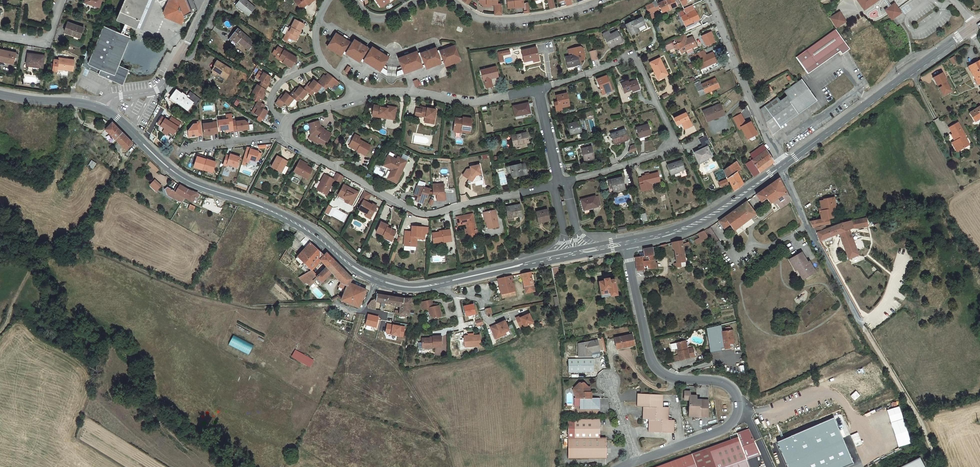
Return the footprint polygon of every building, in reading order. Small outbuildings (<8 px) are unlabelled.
[(116,18),(129,23),(136,27),(148,0),(124,0),(116,18)] [(163,13),(164,16),(182,23),(184,18),(187,17),(186,14),(187,12),(186,12),(185,10),(186,9),(187,9),(187,8),(190,6),(193,5),(195,1),(195,0),(169,0),(163,13)] [(236,4),(248,14),(255,6),(247,0),(240,0),(236,4)] [(479,2),(483,5),(491,5),(495,5),(495,15),(502,15),(502,4),(497,4),(497,0),(479,0),(479,2)] [(529,3),(524,4),(523,0),(506,0),(507,9),(524,7),(525,13),(526,13),(528,13),(530,13),(529,3)] [(657,4),(659,8),(661,12),(669,8),(670,9),(676,6),(673,0),(666,0),(657,4)] [(891,20),(896,16),(893,11),(897,9),(894,4),(891,6),(886,0),(882,0),(888,8),(884,11),(891,20)] [(652,3),(645,7),(650,17),(654,16),(651,11),(655,9),(653,6),(652,3)] [(691,5),(682,10),(683,14),(686,12),(687,15),(681,17),(684,25),(692,21),(693,23),(699,20),(695,11),(690,13),(689,11),(692,10),(692,8),(691,5)] [(833,16),(839,26),(845,22),(839,12),(833,16)] [(833,16),(829,18),(835,28),(839,26),(833,16)] [(633,20),(626,23),(630,33),(638,30),(636,27),(644,23),(641,17),(634,21),(633,20)] [(303,23),(294,19),(290,26),(289,26),(284,34),(291,38),(294,39),(296,34),(296,33),(298,31),(299,31),(303,23)] [(64,31),(74,34),(74,32),(81,35),(83,27),(68,21),(64,31)] [(85,57),(83,60),(91,65),(107,73),(119,80),(122,82),(123,78),(128,69),(116,64),(128,35),(130,32),(126,30),(122,28),(120,32),(103,25),(91,55),(86,53),(85,57)] [(238,28),(231,37),(238,42),(239,41),(249,48),(252,44),(253,45),(256,42),(238,28)] [(609,46),(619,41),(618,39),(621,37),(617,29),(610,32),(608,29),(602,32),(609,46)] [(795,57),(806,73),(838,51),(840,54),(848,48),(846,47),(843,42),(834,29),(795,57)] [(710,31),(701,35),(703,40),(703,41),(707,43),(708,45),(714,42),(711,36),(712,35),(710,31)] [(333,38),(327,47),(340,56),(349,42),(336,34),(333,38)] [(684,34),(675,39),(677,44),(674,45),(676,48),(678,47),(681,53),(686,51),(687,54),(693,51),(691,48),(696,46),(692,37),(687,39),(684,34)] [(354,40),(345,54),(353,59),(359,62),(367,49),(354,40)] [(573,53),(566,55),(568,64),(580,62),(580,61),(579,59),(581,58),(584,58),(583,53),(584,51),(583,46),(581,44),(571,46),(572,51),(573,53)] [(529,58),(534,57),(539,56),(537,45),(529,47),(527,47),(529,58)] [(438,52),(444,67),(451,65),(459,61),(453,47),(438,52)] [(297,58),(281,48),(276,55),(284,60),(282,62),(291,67),(297,58)] [(372,48),(363,62),(373,68),(386,77),(387,68),(383,66),(388,59),(372,48)] [(0,49),(0,60),(15,63),(17,52),(0,49)] [(419,55),(425,70),(431,67),(440,64),(434,49),(419,55)] [(596,49),(590,50),(591,58),(598,57),(596,49)] [(703,50),(694,54),(697,60),(706,55),(703,50)] [(712,52),(706,55),(697,60),(701,68),(705,66),(707,71),(719,66),(712,52)] [(397,69),(396,78),(412,71),(421,68),(415,53),(397,60),(400,68),(397,69)] [(34,55),(28,54),(26,64),(43,67),(45,55),(35,54),(34,55)] [(59,59),(54,58),(54,70),(59,70),(59,68),(74,69),(75,58),(60,57),(59,59)] [(661,57),(650,62),(657,78),(669,73),(661,57)] [(91,65),(83,60),(81,65),(96,72),(97,71),(98,71),(99,71),(99,72),(98,73),(108,78),(109,76),(113,78),(112,79),(121,83),(122,82),(119,80),(107,73),(91,65)] [(213,77),(218,81),(220,80),(222,77),(223,78),(229,70),(215,60),(212,65),(214,65),(211,68),(211,70),(215,72),(213,75),(213,77)] [(496,66),(481,70),(484,80),(486,79),(488,87),(493,85),(491,78),(498,75),(496,66)] [(967,75),(978,94),(979,92),(979,67),(967,75)] [(262,81),(259,85),(266,89),(268,85),(269,83),(269,82),(270,80),(269,79),(271,76),(263,71),(258,79),(262,81)] [(323,75),(318,82),(322,85),(326,88),(328,84),(331,87),(334,83),(336,84),(339,81),(328,72),(326,75),(325,74),(324,76),(323,75)] [(605,75),(596,79),(601,93),(610,90),(605,75)] [(309,83),(304,88),(308,91),(311,94),(314,90),(316,92),(322,85),(318,82),(314,79),(312,82),(311,81),(309,83)] [(694,84),(699,96),(705,94),(704,93),(712,89),(713,90),(719,88),(715,79),(701,85),(699,81),(694,84)] [(777,96),(761,108),(767,127),(772,134),(781,128),(778,124),(816,98),(802,79),(785,91),(788,95),(781,101),(777,96)] [(628,80),(620,83),(623,91),(630,89),(631,91),(639,88),(636,80),(628,82),(628,80)] [(942,83),(932,89),(937,96),(941,94),(942,97),(939,99),(944,106),(952,101),(942,83)] [(259,85),(258,84),(253,92),(256,94),(254,98),(259,101),(261,102),(263,97),(264,96),(263,95),(265,93),(264,92),(266,89),(259,85)] [(290,95),(294,98),(297,100),(300,97),(302,98),(308,91),(304,88),(300,85),(298,89),(297,88),(295,90),(295,89),(290,95)] [(176,86),(169,96),(175,101),(187,109),(192,101),(195,104),(199,99),(189,91),(187,93),(190,95),(188,98),(185,95),(186,94),(182,91),(176,86)] [(290,95),(286,92),(284,95),(283,94),(281,96),(276,102),(281,107),(285,102),(288,105),(289,104),(294,98),(290,95)] [(566,94),(556,96),(558,102),(555,103),(556,111),(561,110),(561,107),(569,106),(566,94)] [(261,102),(259,101),(257,104),(255,107),(258,109),(255,114),(263,118),(268,110),(263,108),(265,104),(264,104),(261,102)] [(527,102),(513,105),(515,115),(530,112),(527,102)] [(396,107),(388,106),(387,108),(381,107),(381,106),(374,105),(372,115),(379,117),(379,114),(386,115),(386,116),(394,118),(396,107)] [(720,105),(703,112),(707,122),(724,114),(720,105)] [(430,109),(423,108),(422,110),(416,109),(414,116),(421,118),(421,116),(425,117),(428,118),(427,123),(433,124),(436,110),(433,109),(433,111),(430,110),(430,109)] [(686,113),(674,118),(677,125),(682,123),(684,129),(691,126),(686,113)] [(740,129),(743,128),(748,139),(758,134),(752,122),(747,124),(741,113),(734,117),(740,129)] [(227,119),(219,120),(220,130),(226,129),(229,129),(230,131),(234,131),(233,121),(232,114),(227,114),(227,119)] [(172,116),(169,120),(162,115),(156,123),(160,126),(157,129),(167,136),(170,132),(174,135),(182,123),(172,116)] [(472,119),(463,118),(463,119),(457,118),(456,124),(454,124),(454,130),(455,132),(461,133),(462,132),(470,133),(472,119)] [(578,122),(568,125),(570,134),(581,132),(580,130),(585,129),(582,119),(577,120),(577,121),(578,122)] [(237,120),(233,121),(234,131),(249,129),(248,123),(245,121),(237,122),(237,120)] [(322,130),(320,130),(320,128),(321,127),(320,126),(319,120),(308,124),(310,130),(312,131),(310,135),(310,136),(313,138),(315,142),(318,144),(321,143),(323,144),(325,141),(327,141),(331,133),(323,129),(322,130)] [(193,125),(188,131),(189,137),(202,135),(200,122),(196,122),(196,124),(193,125)] [(212,123),(203,124),(204,135),(218,133),(217,122),(212,122),(212,123)] [(640,126),(635,127),(639,140),(643,139),(642,135),(651,133),(647,124),(644,125),(644,124),(640,125),(640,126)] [(119,138),(108,128),(102,136),(113,145),(119,138)] [(625,130),(611,134),(614,144),(628,139),(625,130)] [(959,130),(951,135),(958,147),(953,150),(958,159),(971,152),(966,144),(967,143),(959,130)] [(526,132),(511,135),(514,145),(528,142),(526,132)] [(360,137),(355,135),(349,145),(357,149),(357,151),(365,155),(370,146),(358,139),(360,137)] [(694,153),(699,162),(711,155),(705,144),(710,142),(706,135),(699,139),(702,146),(698,147),(700,150),(694,153)] [(130,147),(119,138),(113,145),(115,147),(124,155),(130,147)] [(753,177),(774,162),(763,145),(750,154),(751,156),(750,156),(753,160),(749,162),(746,164),(753,177)] [(592,147),(582,150),(585,161),(595,159),(592,147)] [(245,153),(243,161),(248,163),(249,159),(256,162),(259,152),(251,149),(249,155),(245,153)] [(207,157),(198,155),(194,167),(203,170),(203,169),(207,157)] [(229,160),(225,158),(222,166),(226,168),(227,166),(237,169),(240,159),(230,156),(229,160)] [(288,161),(278,156),(272,167),(282,172),(288,161)] [(392,158),(387,156),(383,165),(388,167),(392,169),(390,173),(391,173),(388,179),(396,183),(402,170),(401,170),(402,167),(403,168),(407,161),(398,157),(397,159),(392,157),(392,158)] [(207,157),(203,169),(212,173),(215,162),(211,161),(211,159),(207,157)] [(667,165),(671,178),(685,173),(681,160),(667,165)] [(736,160),(729,166),(734,173),(737,171),(741,169),(736,160)] [(307,166),(300,162),(294,171),(308,179),(313,169),(307,166)] [(95,168),(90,164),(86,169),(91,173),(95,168)] [(519,164),(506,167),(507,172),(511,171),(512,176),(526,174),(524,164),(519,165),(519,164)] [(467,169),(463,175),(470,180),(472,176),(476,175),(481,174),(479,165),(472,166),(473,168),(467,169)] [(730,182),(732,187),(734,190),(743,184),(737,171),(734,173),(729,166),(724,169),(730,182)] [(638,177),(640,184),(643,183),(644,184),(659,180),(657,172),(642,176),(642,177),(638,177)] [(344,176),(338,173),(334,179),(335,180),(341,183),(344,176)] [(334,179),(325,174),(321,182),(323,182),(318,190),(327,195),(335,180),(334,179)] [(609,179),(610,187),(613,186),(614,190),(625,187),(622,176),(609,179)] [(779,210),(790,202),(790,201),(788,198),(785,192),(778,179),(774,181),(767,187),(755,195),(760,202),(766,199),(769,205),(771,203),(773,206),(776,204),(779,210)] [(349,187),(344,184),(338,195),(340,196),(341,194),(348,198),(346,202),(352,205),(359,192),(352,189),(351,189),(349,188),(349,187)] [(444,184),(432,184),(432,192),(432,194),(436,194),(436,201),(444,200),(444,192),(443,192),(443,189),(444,189),(444,184)] [(430,189),(417,185),(414,195),(417,196),(415,201),(423,203),(424,199),(426,199),(428,194),(429,192),(430,189)] [(151,186),(147,191),(152,196),(157,191),(151,186)] [(177,190),(175,189),(170,196),(181,203),(182,203),(189,207),(194,199),(184,195),(177,190)] [(371,194),(365,191),(360,199),(364,200),(359,209),(367,214),(367,213),(372,216),(377,206),(373,204),(372,205),(367,202),(371,194)] [(597,193),(581,198),(583,208),(600,203),(597,193)] [(170,196),(168,195),(164,201),(168,204),(168,203),(178,208),(179,207),(181,203),(170,196)] [(834,209),(832,198),(825,199),(825,200),(822,201),(823,209),(824,209),(824,211),(823,211),(823,213),(823,214),(822,214),(823,220),(830,219),(835,218),(833,209),(834,209)] [(730,212),(717,220),(722,227),(727,223),(732,229),(752,216),(753,218),(756,216),(745,201),(740,205),(730,212)] [(520,205),(507,208),(510,219),(523,215),(520,205)] [(495,210),(485,212),(488,229),(499,226),(495,210)] [(547,210),(536,212),(539,223),(550,220),(547,210)] [(473,213),(457,217),(459,225),(467,223),(467,226),(468,225),(468,229),(470,230),(470,232),(469,233),(470,237),(478,235),(473,213)] [(828,229),(826,226),(816,228),(820,239),(821,241),(841,234),(845,245),(844,245),(850,259),(860,255),(850,230),(854,228),(853,225),(858,225),(859,229),(870,227),(868,218),(852,221),(843,223),(828,229)] [(812,222),(815,228),(831,225),(830,219),(823,220),(812,222)] [(389,225),(382,222),(377,232),(384,235),(383,237),(387,239),(388,237),(393,239),(397,231),(392,229),(388,227),(388,226),(389,225)] [(426,227),(413,226),(412,231),(406,231),(405,242),(411,243),(411,246),(417,246),(417,238),(425,239),(426,227)] [(711,227),(707,229),(712,237),(716,235),(711,227)] [(443,232),(433,233),(435,243),(439,242),(445,241),(445,242),(452,241),(451,229),(443,230),(443,232)] [(706,231),(699,234),(704,241),(714,258),(721,253),(715,243),(714,244),(706,231)] [(698,235),(691,238),(696,246),(704,241),(699,234),(698,235)] [(301,244),(294,237),(290,242),(297,248),(303,253),(307,248),(301,244)] [(676,243),(668,245),(671,267),(680,265),(678,252),(685,252),(684,246),(677,248),(676,243)] [(321,261),(307,248),(303,253),(294,264),(307,274),(309,276),(317,267),(323,273),(331,265),(324,257),(321,261)] [(647,249),(637,251),(637,254),(634,254),(635,258),(631,259),(633,272),(650,269),(649,262),(647,249)] [(802,253),(789,259),(796,271),(798,270),(804,281),(816,274),(809,262),(808,263),(802,253)] [(307,274),(294,264),(292,266),(304,277),(307,274)] [(331,265),(323,273),(328,277),(338,287),(334,293),(340,296),(336,304),(346,308),(354,291),(347,288),(349,283),(346,280),(342,276),(336,269),(331,265)] [(323,273),(316,282),(320,286),(328,277),(323,273)] [(320,286),(316,282),(309,276),(307,274),(304,277),(303,278),(314,287),(317,289),(320,286)] [(525,275),(516,278),(521,298),(529,296),(525,275)] [(594,282),(596,290),(604,289),(605,293),(613,291),(610,278),(603,280),(603,277),(599,278),(600,281),(594,282)] [(303,278),(297,283),(305,289),(307,287),(311,291),(314,287),(303,278)] [(506,280),(490,284),(493,299),(509,296),(506,280)] [(363,295),(354,291),(346,308),(356,312),(363,295)] [(509,296),(493,299),(494,304),(510,301),(509,296)] [(373,304),(372,306),(382,308),(384,301),(373,299),(373,304)] [(397,313),(399,304),(393,303),(384,301),(382,308),(391,310),(391,312),(397,313)] [(405,322),(408,303),(399,304),(397,313),(396,317),(396,320),(405,322)] [(368,306),(362,313),(371,315),(372,306),(373,304),(368,306)] [(428,305),(418,307),(419,315),(423,314),(424,318),(427,319),(428,321),(428,322),(429,323),(430,323),(432,323),(438,323),(435,311),(429,312),(428,305)] [(470,311),(460,313),(462,323),(472,320),(470,311)] [(516,322),(512,324),(517,333),(520,331),(521,332),(530,328),(525,319),(517,324),(516,322)] [(487,334),(490,340),(492,339),(495,344),(499,342),(498,340),(502,338),(506,336),(501,327),(487,334)] [(606,338),(629,333),(628,327),(605,332),(606,338)] [(710,338),(713,356),(720,355),(728,354),(728,350),(733,349),(731,335),(710,338)] [(632,337),(615,341),(617,354),(635,350),(632,337)] [(249,350),(229,340),(224,350),(244,360),(249,350)] [(427,343),(419,344),(419,347),(419,353),(419,354),(430,354),(430,353),(438,353),(438,341),(429,342),(430,343),(427,343)] [(475,341),(460,342),(460,352),(476,351),(475,341)] [(675,352),(676,359),(678,364),(695,360),(692,351),(687,352),(685,344),(668,348),(670,354),(675,352)] [(595,345),(575,348),(575,361),(565,361),(565,377),(591,376),(591,363),(586,363),(586,357),(597,356),(595,345)] [(306,371),(309,365),(292,356),(289,362),(306,371)] [(574,388),(568,392),(575,400),(575,411),(594,411),(594,399),(585,399),(585,394),(583,394),(583,390),(581,388),(574,388)] [(686,419),(705,421),(706,405),(694,404),(694,400),(688,399),(688,396),(683,395),(682,403),(687,404),(686,419)] [(659,397),(640,396),(638,396),(635,396),(635,402),(634,409),(641,409),(640,416),(640,422),(646,422),(645,429),(645,434),(670,436),(670,424),(664,424),(665,411),(658,410),(659,397)] [(595,430),(595,422),(562,421),(562,447),(601,447),(601,440),(595,440),(595,430)] [(687,457),(691,466),(742,466),(740,460),(754,455),(743,432),(731,436),(733,440),(687,457)] [(777,448),(785,466),(813,466),(800,438),(777,448)] [(562,447),(562,460),(601,461),(601,452),(601,447),(562,447)] [(660,466),(691,466),(687,457),(660,466)]
